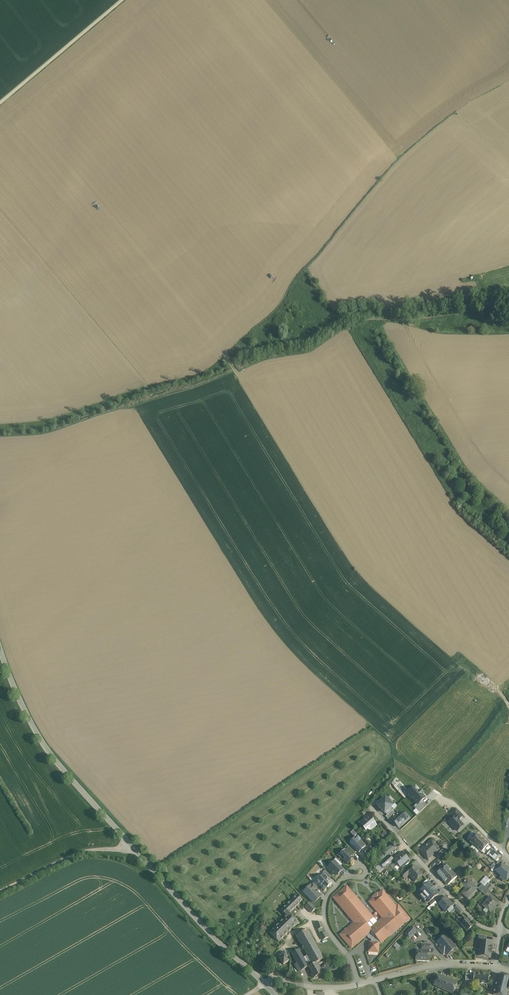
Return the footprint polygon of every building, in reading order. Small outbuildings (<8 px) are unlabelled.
[(416,788),(408,795),(409,796),(408,797),(411,799),(412,799),(417,804),(414,807),(419,813),(426,807),(421,802),(425,798),(416,788)] [(385,798),(377,805),(387,815),(392,811),(393,810),(391,807),(392,806),(385,798)] [(463,816),(456,809),(450,814),(454,818),(455,817),(458,820),(463,816)] [(387,815),(386,817),(391,823),(393,821),(398,827),(402,823),(403,824),(407,820),(402,814),(402,815),(399,812),(396,815),(392,811),(387,815)] [(370,818),(368,816),(361,822),(364,828),(366,830),(368,829),(374,823),(375,823),(370,817),(370,818)] [(458,820),(455,817),(454,818),(449,822),(457,831),(463,826),(458,820)] [(374,823),(368,829),(370,832),(377,826),(374,823)] [(488,845),(476,834),(470,841),(482,852),(488,845)] [(365,846),(356,837),(350,843),(359,852),(365,846)] [(432,841),(420,852),(428,860),(433,856),(432,855),(439,849),(432,841)] [(393,844),(378,857),(381,861),(396,848),(393,844)] [(355,853),(349,847),(346,850),(352,857),(355,853)] [(367,847),(363,851),(367,855),(371,851),(367,847)] [(493,849),(488,855),(495,861),(500,855),(493,849)] [(346,850),(345,850),(340,855),(341,855),(339,857),(342,861),(343,860),(348,865),(354,859),(352,857),(346,850)] [(442,851),(436,856),(439,859),(445,854),(442,851)] [(410,861),(402,852),(393,860),(393,861),(400,869),(403,867),(409,861),(410,861)] [(389,855),(379,864),(384,869),(393,861),(393,860),(389,855)] [(342,865),(336,858),(333,861),(334,862),(335,862),(340,867),(342,865)] [(334,862),(328,869),(333,874),(334,873),(337,876),(342,870),(340,867),(335,862),(334,862)] [(502,863),(499,867),(495,871),(506,881),(508,878),(508,870),(502,864),(502,863)] [(379,864),(375,868),(380,873),(384,869),(379,864)] [(408,871),(407,873),(409,875),(415,882),(423,875),(415,866),(408,871)] [(457,877),(446,866),(442,869),(437,874),(448,885),(457,877)] [(407,869),(400,875),(404,879),(409,875),(407,873),(408,871),(407,869)] [(324,875),(317,883),(324,890),(332,883),(329,880),(325,876),(324,875)] [(477,888),(467,879),(463,884),(467,888),(462,893),(468,898),(477,888)] [(439,894),(435,890),(435,889),(433,887),(429,883),(419,892),(422,895),(420,896),(425,901),(426,900),(429,902),(439,894)] [(315,890),(310,886),(304,892),(314,902),(321,896),(315,890)] [(378,922),(378,923),(374,926),(369,921),(373,918),(349,889),(348,889),(347,889),(346,888),(346,887),(334,897),(334,898),(335,899),(335,900),(354,923),(340,935),(351,948),(367,935),(372,941),(371,942),(369,942),(369,952),(378,952),(378,945),(379,945),(379,943),(380,942),(381,943),(409,919),(398,906),(378,922)] [(489,891),(485,887),(481,892),(485,895),(489,891)] [(302,901),(297,895),(291,901),(297,906),(302,901)] [(453,905),(446,897),(438,904),(445,912),(453,905)] [(497,904),(490,897),(482,906),(490,912),(497,904)] [(297,906),(291,901),(286,906),(292,911),(297,906)] [(316,909),(309,902),(305,906),(311,913),(316,909)] [(292,911),(286,906),(281,910),(287,916),(284,919),(288,923),(294,918),(289,913),(292,911)] [(457,906),(454,908),(456,910),(459,915),(462,912),(457,906)] [(294,918),(288,923),(293,928),(298,922),(294,918)] [(284,919),(279,923),(288,933),(293,928),(288,923),(284,919)] [(473,926),(466,919),(463,922),(461,920),(459,923),(467,931),(473,926)] [(288,933),(279,923),(274,928),(284,937),(288,933)] [(411,927),(405,934),(410,938),(416,931),(411,927)] [(284,937),(274,928),(269,933),(279,942),(284,937)] [(324,959),(308,930),(296,936),(308,957),(304,959),(299,950),(292,954),(297,964),(301,971),(309,967),(317,963),(324,959)] [(456,948),(445,935),(441,939),(443,941),(439,944),(440,946),(446,952),(448,954),(456,948)] [(485,942),(480,942),(480,944),(479,945),(478,949),(491,950),(492,947),(491,947),(492,943),(485,942)] [(443,955),(446,952),(440,946),(438,948),(443,955)] [(421,950),(416,949),(415,960),(429,961),(429,950),(421,950)] [(491,950),(478,949),(478,952),(478,953),(478,955),(478,956),(483,956),(490,957),(490,954),(491,954),(491,950)] [(288,957),(284,953),(278,958),(283,965),(289,961),(286,958),(288,957)] [(317,963),(309,967),(313,974),(311,975),(313,979),(322,974),(323,975),(330,971),(327,966),(320,969),(317,963)] [(450,979),(438,974),(438,976),(434,985),(445,990),(450,979)] [(489,975),(474,974),(473,975),(473,980),(473,983),(488,984),(489,975)] [(498,975),(493,994),(494,994),(503,994),(507,977),(498,975)] [(458,983),(450,979),(445,990),(453,994),(458,983)]
